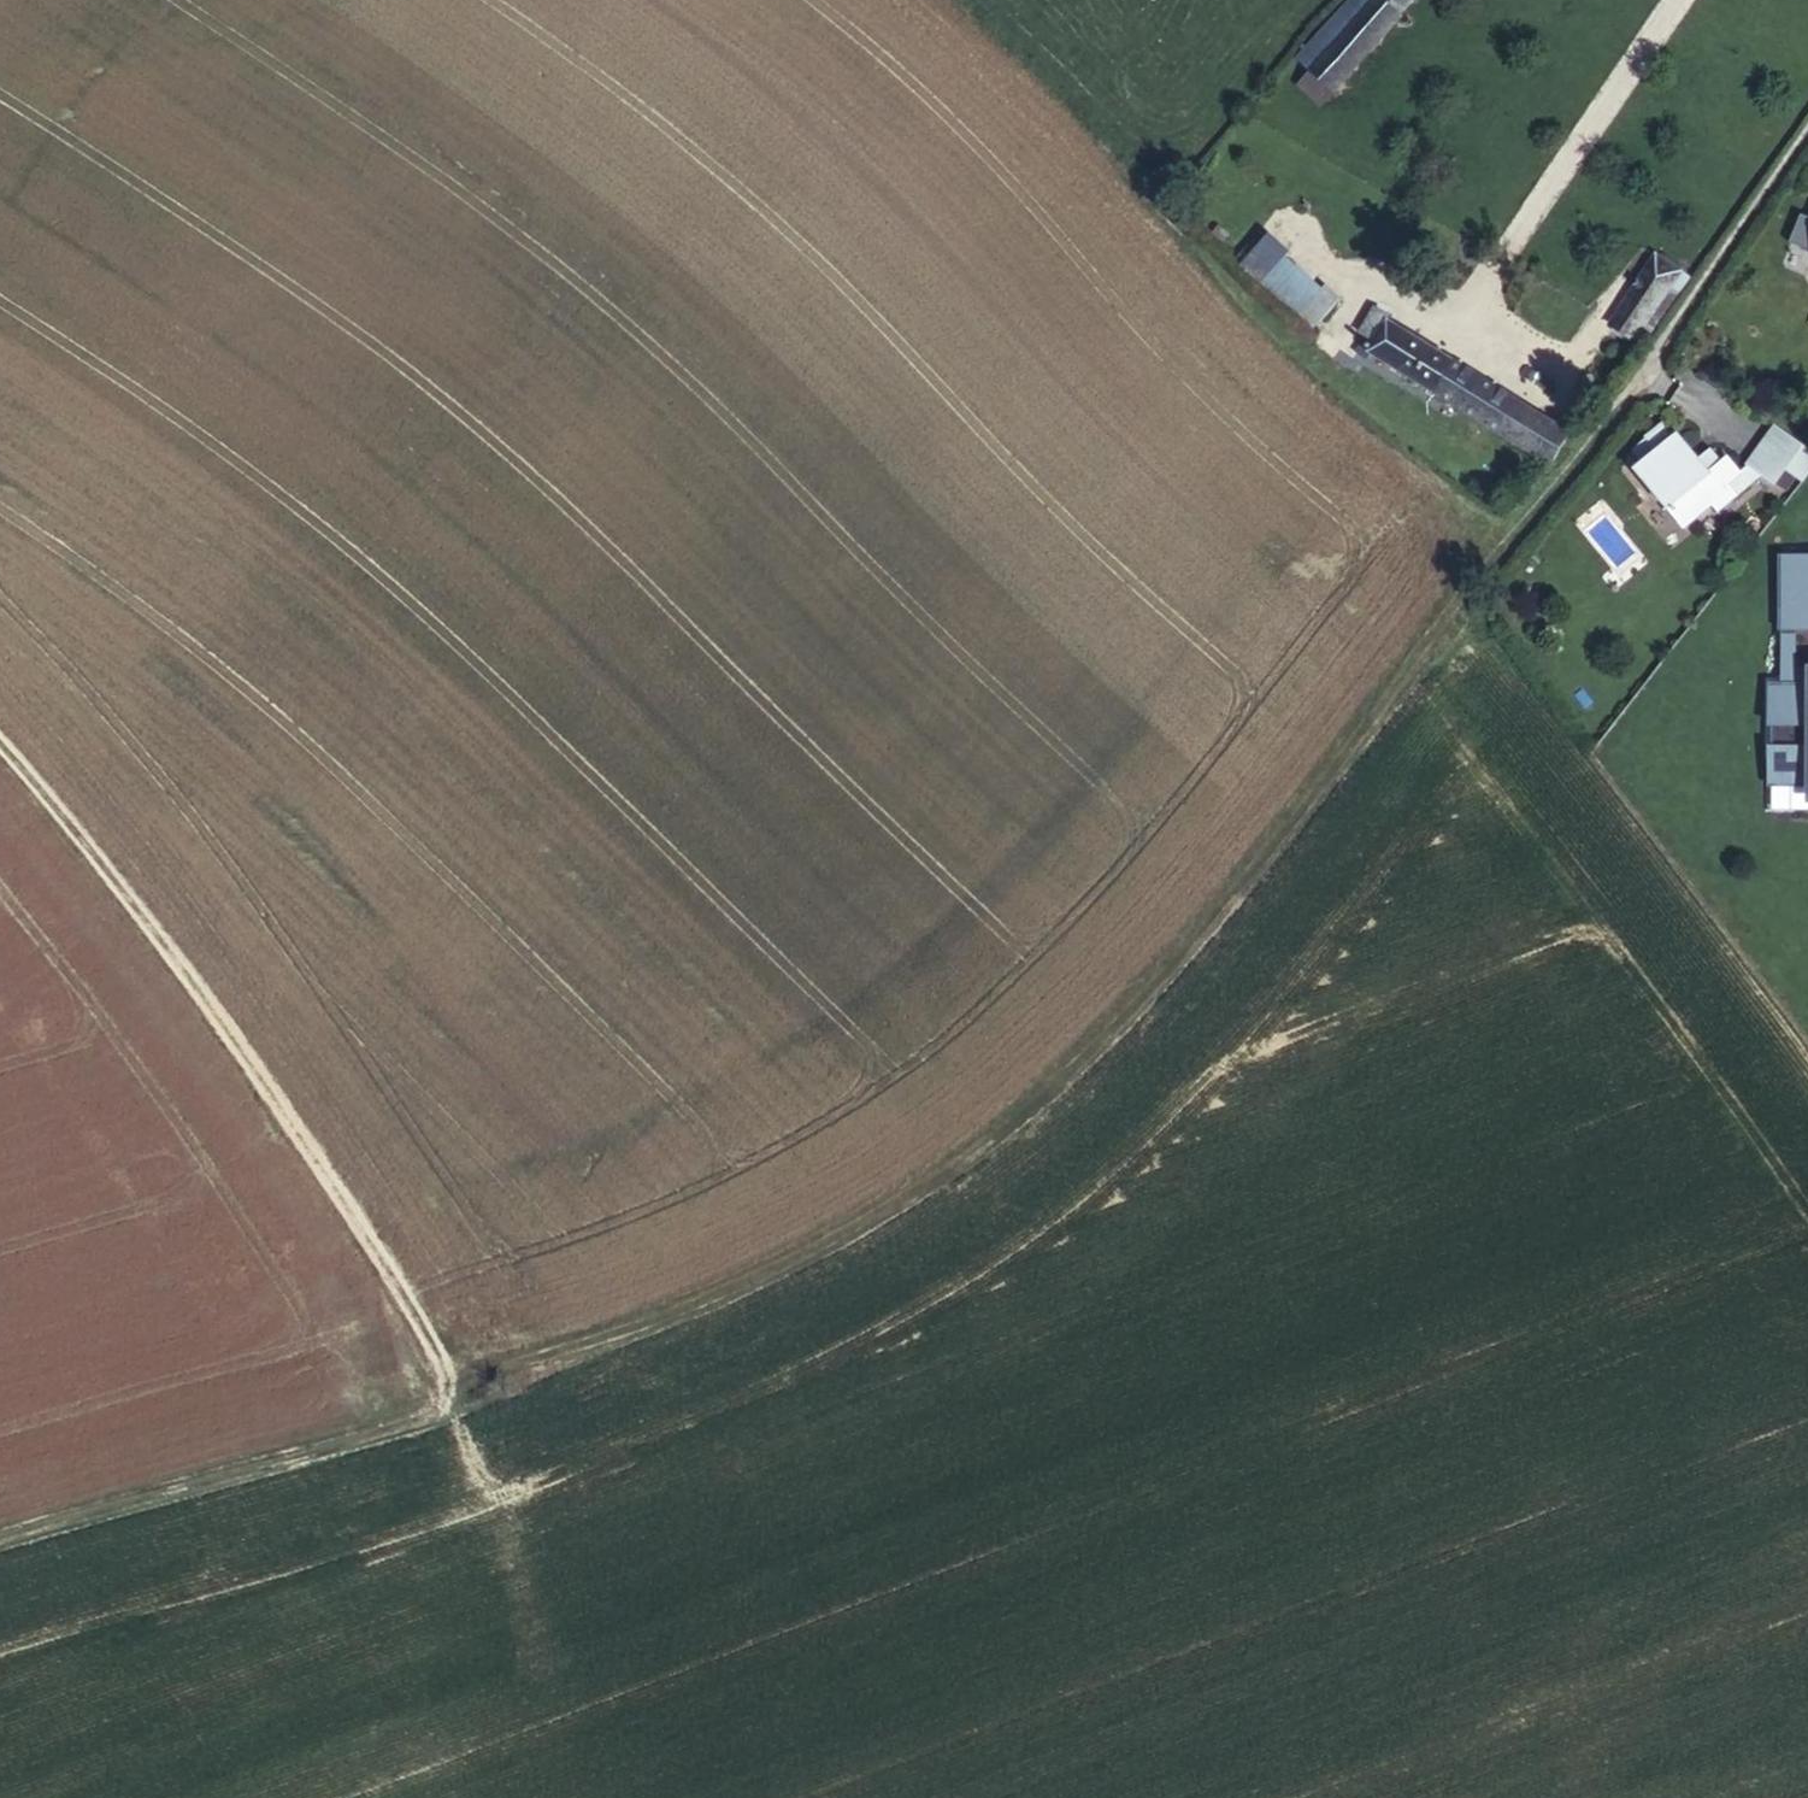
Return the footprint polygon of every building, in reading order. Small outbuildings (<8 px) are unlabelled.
[(1345,33),(1320,60),(1312,69),(1334,90),(1400,16),(1399,15),(1412,0),(1375,0),(1345,33)] [(1320,60),(1345,33),(1330,20),(1306,47),(1320,60)] [(1321,103),(1334,90),(1312,69),(1299,83),(1321,103)] [(1633,339),(1679,272),(1657,256),(1611,324),(1633,339)] [(1326,285),(1299,316),(1313,328),(1341,299),(1326,285)] [(1551,465),(1568,433),(1372,313),(1360,332),(1367,337),(1356,354),(1366,360),(1371,352),(1551,465)] [(1690,533),(1758,476),(1777,486),(1786,471),(1805,482),(1807,478),(1807,444),(1771,423),(1744,471),(1730,453),(1712,468),(1683,433),(1664,422),(1651,434),(1633,465),(1690,533)] [(1783,552),(1780,683),(1772,682),(1769,805),(1807,806),(1807,667),(1797,667),(1798,628),(1807,628),(1807,552),(1783,552)] [(1800,668),(1807,668),(1807,632),(1800,632),(1800,668)]
